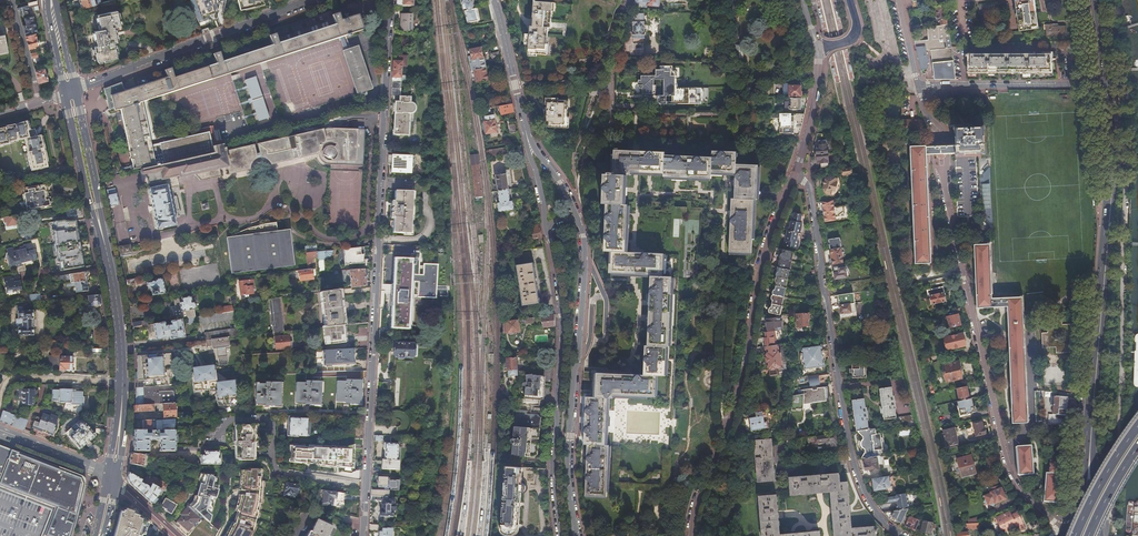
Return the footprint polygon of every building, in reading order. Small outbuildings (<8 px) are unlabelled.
[(194,13),(198,12),(198,13),(209,9),(208,7),(212,5),(210,0),(193,0),(193,1),(190,2),(194,13)] [(239,9),(263,3),(263,0),(237,0),(239,9)] [(463,9),(464,9),(467,22),(478,20),(476,8),(474,8),(472,0),(461,0),(463,9)] [(726,18),(737,17),(737,0),(725,0),(726,18)] [(1015,0),(1019,31),(1031,29),(1031,27),(1037,26),(1033,0),(1027,1),(1027,0),(1017,0),(1015,0)] [(39,6),(38,1),(19,5),(20,10),(26,9),(34,7),(39,6)] [(528,43),(528,45),(527,53),(536,54),(560,56),(560,48),(562,49),(563,33),(565,33),(567,16),(571,17),(572,5),(563,4),(529,1),(527,26),(529,26),(528,34),(524,33),(523,43),(528,43)] [(939,21),(940,25),(948,24),(947,13),(945,13),(943,6),(934,7),(935,21),(939,21)] [(125,91),(122,82),(104,89),(107,100),(111,99),(114,106),(120,105),(134,169),(142,167),(142,169),(142,170),(141,170),(140,171),(140,172),(140,173),(141,174),(142,174),(143,174),(146,174),(148,185),(149,185),(150,188),(148,188),(150,198),(151,198),(156,220),(155,220),(157,229),(176,225),(168,188),(179,185),(178,179),(194,175),(196,176),(198,177),(200,179),(201,180),(221,176),(220,170),(227,168),(229,174),(249,169),(249,167),(249,166),(250,164),(251,162),(252,161),(254,159),(255,159),(256,158),(253,144),(224,151),(222,145),(217,146),(214,131),(160,143),(151,145),(150,140),(149,135),(153,134),(149,118),(145,118),(142,102),(146,101),(339,38),(343,37),(345,36),(346,38),(350,37),(349,35),(362,30),(357,16),(340,21),(338,14),(335,15),(333,8),(270,28),(272,35),(269,36),(272,46),(223,62),(220,52),(212,55),(216,64),(174,77),(171,68),(165,70),(167,77),(125,91)] [(100,29),(94,31),(97,45),(94,46),(97,61),(117,57),(113,42),(117,41),(113,27),(120,25),(116,10),(105,13),(104,12),(97,14),(100,29)] [(401,13),(400,27),(412,27),(412,14),(401,13)] [(36,33),(38,33),(34,16),(25,18),(27,25),(24,25),(27,36),(36,33)] [(197,21),(201,31),(211,27),(207,17),(197,21)] [(633,32),(632,38),(644,38),(644,32),(646,32),(646,25),(644,25),(644,19),(633,19),(633,25),(634,25),(634,32),(633,32)] [(955,79),(951,47),(949,23),(948,24),(940,25),(920,29),(922,40),(914,41),(920,69),(921,74),(925,73),(927,71),(928,67),(927,63),(927,60),(925,51),(931,50),(933,75),(929,75),(927,77),(928,79),(933,79),(955,79)] [(1052,23),(1045,24),(1047,37),(1065,35),(1064,24),(1053,26),(1052,23)] [(40,47),(36,33),(27,36),(30,50),(40,47)] [(630,43),(629,54),(643,54),(643,43),(630,43)] [(472,58),(468,59),(470,70),(485,67),(481,47),(470,50),(472,58)] [(343,53),(344,57),(346,56),(359,93),(363,92),(372,89),(358,48),(343,53)] [(967,54),(965,54),(965,56),(967,57),(967,73),(1051,72),(1051,53),(967,54)] [(346,56),(344,57),(357,94),(359,93),(346,56)] [(393,61),(392,80),(402,80),(406,81),(406,76),(401,76),(402,61),(393,61)] [(666,79),(666,95),(672,95),(672,102),(672,104),(701,104),(701,102),(706,102),(708,93),(708,88),(677,88),(677,78),(677,71),(672,71),(672,66),(660,66),(660,70),(655,70),(655,75),(641,75),(641,80),(638,80),(638,82),(636,82),(639,87),(642,87),(642,92),(642,93),(653,93),(653,84),(654,84),(654,79),(664,79),(666,79)] [(682,66),(672,66),(672,71),(677,71),(677,78),(682,78),(682,66)] [(485,67),(470,70),(471,75),(476,74),(477,81),(488,79),(485,67)] [(46,69),(36,72),(39,83),(49,80),(46,69)] [(255,77),(245,80),(259,121),(269,118),(255,77)] [(392,80),(392,96),(400,96),(400,101),(395,101),(394,134),(409,135),(410,115),(411,114),(412,114),(414,113),(415,111),(416,110),(416,109),(416,108),(415,107),(415,105),(414,104),(413,104),(412,103),(411,103),(411,97),(401,96),(402,80),(392,80)] [(656,84),(654,84),(653,84),(653,93),(653,98),(658,98),(664,98),(664,95),(656,95),(656,84)] [(788,86),(788,96),(801,96),(801,86),(788,86)] [(545,97),(545,103),(547,104),(546,121),(549,121),(548,126),(560,127),(561,122),(574,123),(581,93),(574,92),(560,92),(553,92),(553,97),(545,97)] [(666,102),(666,95),(664,95),(664,98),(664,104),(672,104),(672,102),(666,102)] [(801,98),(788,98),(788,110),(801,109),(801,98)] [(512,103),(499,105),(501,114),(514,111),(512,103)] [(802,120),(804,114),(793,114),(785,113),(771,113),(771,117),(779,117),(779,121),(778,121),(777,122),(777,123),(777,124),(777,125),(777,126),(778,127),(779,127),(779,133),(790,133),(790,134),(794,134),(794,135),(799,135),(800,128),(801,126),(795,126),(795,123),(802,123),(802,120)] [(494,115),(483,117),(486,133),(497,131),(494,115)] [(921,131),(922,123),(921,121),(915,121),(901,121),(901,131),(921,131)] [(9,144),(9,143),(24,139),(32,171),(33,171),(34,178),(40,177),(38,170),(48,167),(41,135),(36,136),(33,129),(30,130),(27,122),(5,127),(6,128),(0,129),(0,146),(9,144)] [(511,133),(519,131),(517,123),(509,125),(511,133)] [(956,146),(956,153),(984,152),(983,127),(971,127),(971,130),(967,130),(967,127),(955,128),(956,146)] [(337,161),(337,165),(354,166),(357,163),(359,161),(361,158),(363,155),(363,154),(364,130),(332,128),(332,129),(329,128),(326,128),(257,143),(260,157),(261,157),(263,157),(265,158),(266,159),(268,160),(269,161),(270,163),(271,164),(319,154),(323,153),(324,154),(325,156),(326,157),(328,159),(329,160),(331,160),(333,160),(334,160),(337,161)] [(816,149),(816,155),(825,154),(827,154),(827,145),(826,145),(826,140),(819,141),(819,145),(818,145),(818,149),(816,149)] [(928,208),(926,154),(926,147),(926,145),(910,146),(915,263),(934,262),(931,208),(928,208)] [(932,147),(926,147),(926,154),(932,154),(934,154),(947,154),(951,153),(956,153),(956,146),(951,146),(946,146),(934,146),(932,147)] [(585,397),(583,444),(586,445),(584,496),(606,497),(608,445),(605,445),(606,426),(607,427),(608,418),(606,418),(607,399),(613,399),(613,396),(655,398),(656,377),(665,377),(667,348),(669,348),(673,277),(663,277),(664,255),(626,253),(628,206),(624,205),(625,176),(631,176),(631,173),(664,174),(664,177),(712,180),(712,174),(735,175),(734,199),(731,199),(728,253),(751,255),(754,200),(757,200),(759,166),(737,165),(738,152),(713,151),(712,157),(665,155),(666,152),(615,150),(614,175),(604,175),(603,205),(607,205),(605,252),(610,252),(610,274),(651,276),(648,346),(645,346),(644,376),(596,373),(595,397),(585,397)] [(323,153),(319,154),(320,155),(322,157),(323,160),(326,162),(328,163),(331,164),(334,165),(337,165),(337,161),(334,160),(333,160),(331,160),(329,160),(328,159),(326,157),(325,156),(324,154),(323,153)] [(357,163),(354,166),(362,166),(363,154),(363,155),(361,158),(359,161),(357,163)] [(825,154),(816,155),(816,160),(819,160),(819,163),(820,163),(821,168),(828,167),(827,163),(828,163),(827,154),(825,154)] [(412,156),(389,155),(388,162),(392,162),(392,171),(411,173),(412,156)] [(991,233),(988,158),(978,158),(981,234),(991,233)] [(482,164),(473,165),(475,197),(485,196),(482,164)] [(495,183),(491,183),(492,191),(511,189),(512,189),(509,169),(503,170),(504,173),(496,174),(496,178),(495,178),(495,183)] [(822,189),(824,193),(831,195),(832,191),(835,191),(837,182),(836,182),(837,178),(829,176),(826,177),(826,176),(826,177),(825,177),(824,177),(824,178),(824,179),(823,181),(822,189)] [(392,205),(391,218),(394,218),(393,231),(411,233),(413,203),(429,204),(430,187),(414,185),(413,192),(396,191),(395,205),(392,205)] [(110,186),(106,187),(110,206),(119,204),(116,193),(115,188),(110,189),(110,186)] [(511,189),(492,191),(493,203),(497,203),(498,211),(513,209),(511,189)] [(34,190),(23,192),(26,208),(37,206),(34,190)] [(835,200),(823,201),(825,215),(825,222),(837,220),(836,217),(840,216),(840,215),(844,212),(846,212),(845,205),(835,207),(835,200)] [(208,202),(200,203),(201,210),(209,209),(208,202)] [(83,214),(82,207),(66,210),(67,217),(83,214)] [(787,240),(785,239),(784,245),(798,249),(798,247),(797,246),(801,223),(799,222),(799,221),(800,221),(801,219),(800,218),(801,214),(794,212),(792,220),(791,224),(790,224),(789,229),(787,229),(786,236),(787,236),(787,240)] [(27,218),(27,216),(23,216),(22,214),(4,217),(6,227),(18,224),(17,222),(24,221),(23,219),(27,218)] [(56,238),(58,248),(62,248),(68,247),(65,231),(67,230),(66,226),(64,226),(64,225),(53,228),(54,232),(53,232),(54,238),(56,238)] [(230,232),(228,231),(227,238),(232,272),(294,263),(290,231),(259,235),(258,225),(246,226),(245,227),(244,227),(244,228),(244,229),(243,230),(244,231),(245,237),(242,237),(241,231),(241,230),(240,230),(240,229),(239,229),(238,229),(237,229),(237,230),(236,230),(236,231),(236,238),(232,239),(230,232)] [(232,230),(228,231),(230,232),(232,239),(236,238),(236,231),(236,230),(237,230),(237,229),(238,229),(239,229),(240,229),(240,230),(241,230),(241,231),(242,237),(245,237),(244,231),(243,230),(244,229),(244,228),(244,227),(245,227),(246,226),(232,230)] [(542,237),(540,228),(532,229),(534,238),(542,237)] [(829,259),(830,265),(834,264),(841,263),(843,263),(841,249),(840,238),(828,239),(830,251),(831,250),(832,259),(829,259)] [(7,251),(4,258),(9,259),(11,268),(17,266),(18,271),(26,269),(25,264),(33,262),(33,260),(37,259),(35,250),(32,250),(31,244),(22,245),(23,248),(13,250),(12,248),(7,249),(8,251),(7,251)] [(989,244),(974,245),(976,308),(1007,307),(1012,422),(1028,422),(1022,297),(992,298),(989,244)] [(119,247),(121,257),(131,254),(129,245),(119,247)] [(317,257),(316,251),(316,250),(309,251),(309,246),(303,247),(306,264),(307,264),(307,263),(311,262),(310,258),(317,257)] [(345,265),(364,264),(362,247),(344,249),(345,265)] [(58,248),(48,250),(49,255),(47,255),(48,261),(50,260),(50,261),(52,260),(53,267),(55,266),(55,268),(62,267),(69,266),(68,263),(69,263),(68,257),(70,257),(69,251),(63,252),(62,248),(58,248)] [(780,259),(791,261),(793,252),(783,250),(782,253),(781,254),(780,259)] [(394,258),(391,327),(408,328),(408,324),(412,324),(414,297),(436,298),(438,264),(419,263),(420,254),(412,253),(412,259),(394,258)] [(780,264),(779,268),(789,270),(791,261),(780,259),(779,264),(780,264)] [(533,262),(516,265),(522,304),(539,302),(533,262)] [(841,263),(834,264),(835,273),(834,273),(835,278),(847,277),(846,271),(845,268),(842,268),(841,263)] [(778,271),(776,277),(787,279),(789,270),(779,268),(778,272),(778,271)] [(310,269),(306,269),(297,271),(298,281),(311,279),(310,269)] [(366,286),(364,269),(350,270),(352,288),(366,286)] [(85,272),(59,276),(59,280),(65,279),(66,284),(86,281),(86,280),(87,280),(88,279),(88,276),(87,275),(85,275),(85,272)] [(11,276),(4,277),(4,282),(5,282),(6,287),(5,287),(5,289),(6,289),(7,292),(22,290),(20,273),(11,274),(11,276)] [(775,286),(785,288),(787,279),(776,277),(775,282),(776,282),(775,286)] [(153,281),(147,282),(148,289),(150,288),(150,291),(151,291),(151,295),(156,294),(156,295),(164,293),(161,279),(156,280),(156,278),(152,279),(153,281)] [(243,281),(239,282),(242,300),(246,299),(245,295),(253,294),(252,287),(254,286),(253,280),(246,281),(245,279),(243,279),(243,281)] [(86,281),(66,284),(66,287),(75,286),(75,292),(87,291),(86,281)] [(773,294),(784,297),(785,288),(775,286),(774,290),(774,289),(773,294)] [(943,286),(927,290),(928,294),(929,294),(932,305),(946,301),(943,286)] [(340,289),(320,292),(324,325),(322,325),(322,326),(336,325),(343,325),(340,289)] [(840,314),(852,312),(851,303),(855,303),(854,292),(838,295),(839,304),(838,305),(840,314)] [(771,303),(782,306),(784,297),(773,294),(772,300),(771,303)] [(100,295),(88,296),(89,306),(101,305),(100,295)] [(164,311),(166,322),(180,320),(187,319),(196,317),(194,310),(195,310),(195,308),(194,303),(194,302),(197,301),(196,296),(165,301),(167,311),(164,311)] [(280,297),(269,299),(273,332),(283,330),(280,297)] [(769,312),(780,315),(782,306),(771,303),(771,307),(770,307),(769,312)] [(18,319),(16,319),(16,328),(18,328),(18,335),(33,335),(33,327),(32,327),(31,319),(33,319),(33,311),(23,311),(23,306),(18,306),(18,319)] [(234,319),(233,311),(222,313),(196,317),(187,319),(187,322),(192,321),(192,323),(195,323),(196,325),(234,319)] [(808,313),(795,314),(797,327),(808,326),(807,319),(809,319),(808,313)] [(555,315),(555,314),(541,316),(542,326),(555,325),(555,315)] [(958,314),(947,316),(949,327),(961,324),(958,314)] [(533,317),(504,321),(504,333),(509,332),(509,334),(511,335),(513,335),(514,334),(514,331),(518,331),(518,324),(527,323),(533,323),(533,317)] [(767,331),(782,329),(780,318),(766,319),(767,331)] [(148,326),(146,326),(147,333),(154,332),(155,340),(170,337),(170,339),(183,337),(180,320),(166,322),(148,326)] [(1075,324),(1061,325),(1061,320),(1046,321),(1047,333),(1042,333),(1042,349),(1055,348),(1056,353),(1071,352),(1071,339),(1076,339),(1075,324)] [(345,342),(343,325),(336,325),(322,326),(324,344),(345,342)] [(238,335),(236,328),(204,332),(205,336),(199,337),(199,340),(205,339),(211,339),(228,336),(238,335)] [(963,333),(944,337),(947,349),(966,345),(963,333)] [(288,335),(274,336),(275,349),(289,348),(288,335)] [(230,348),(228,336),(211,339),(212,345),(212,349),(216,348),(218,357),(226,356),(226,349),(230,348)] [(395,343),(394,356),(398,357),(399,358),(402,358),(403,358),(403,357),(412,357),(412,344),(395,343)] [(875,345),(870,346),(871,354),(881,353),(880,343),(875,343),(875,345)] [(781,367),(777,344),(761,347),(761,353),(765,352),(768,369),(781,367)] [(805,369),(823,366),(820,346),(801,349),(805,369)] [(351,349),(351,348),(323,350),(324,365),(324,367),(352,366),(352,364),(351,349)] [(28,356),(28,357),(28,358),(28,359),(29,359),(30,360),(31,360),(37,360),(36,352),(31,352),(30,353),(29,353),(29,354),(28,355),(28,356)] [(157,385),(169,384),(169,378),(173,377),(171,353),(156,354),(156,353),(148,353),(148,355),(137,356),(137,380),(143,380),(143,387),(157,385)] [(48,369),(59,369),(59,356),(49,356),(48,369)] [(59,369),(59,371),(65,371),(65,370),(72,370),(73,357),(59,356),(59,369)] [(507,366),(504,366),(505,370),(507,369),(508,376),(517,375),(516,357),(506,358),(507,366)] [(958,361),(942,365),(946,382),(962,378),(958,361)] [(865,362),(852,363),(852,379),(866,378),(865,362)] [(525,386),(524,398),(541,399),(544,364),(533,363),(533,374),(532,374),(526,374),(527,382),(527,385),(525,386)] [(207,381),(205,369),(205,367),(205,368),(200,368),(200,367),(193,368),(193,373),(191,373),(192,383),(207,381)] [(215,370),(213,370),(212,368),(205,369),(207,381),(192,383),(194,392),(198,391),(198,390),(201,390),(201,391),(202,391),(209,390),(210,390),(210,389),(214,388),(214,391),(215,395),(215,396),(217,403),(222,403),(222,406),(230,405),(230,404),(236,403),(236,391),(236,385),(234,386),(233,381),(226,382),(227,383),(223,383),(223,382),(217,383),(216,380),(215,370)] [(825,372),(811,374),(813,383),(818,382),(824,381),(823,377),(826,376),(825,372)] [(337,381),(335,401),(345,401),(345,403),(359,404),(361,381),(346,380),(346,382),(337,381)] [(296,383),(295,402),(309,403),(309,405),(319,405),(320,382),(305,381),(305,383),(296,383)] [(255,382),(255,404),(264,404),(264,405),(279,406),(280,383),(264,382),(264,384),(257,384),(257,382),(255,382)] [(136,387),(135,405),(158,403),(162,403),(174,402),(174,392),(173,391),(172,390),(171,390),(157,391),(157,385),(143,387),(136,387)] [(895,417),(896,417),(895,409),(896,408),(894,395),(893,395),(892,386),(880,388),(884,419),(895,417)] [(966,386),(957,388),(960,400),(969,398),(966,386)] [(810,401),(825,399),(824,393),(829,393),(828,387),(800,391),(800,395),(791,395),(791,411),(802,411),(802,403),(810,402),(810,401)] [(35,391),(34,391),(34,390),(19,389),(18,396),(22,397),(21,405),(32,406),(33,397),(35,398),(35,391)] [(52,390),(52,401),(59,401),(59,403),(71,403),(70,405),(79,406),(79,405),(84,405),(84,397),(82,397),(82,392),(72,391),(72,389),(59,389),(59,390),(52,390)] [(1074,398),(1072,397),(1052,396),(1051,405),(1054,405),(1053,415),(1053,416),(1056,416),(1056,418),(1062,419),(1070,419),(1072,419),(1072,416),(1073,417),(1074,398)] [(852,400),(856,430),(857,430),(868,429),(867,420),(868,420),(867,407),(865,407),(864,398),(852,400)] [(960,400),(957,401),(958,405),(957,406),(960,416),(968,415),(968,413),(976,411),(974,406),(973,406),(971,398),(969,398),(960,400)] [(174,402),(162,403),(163,417),(175,417),(175,411),(174,402)] [(135,405),(134,412),(156,410),(156,409),(159,408),(158,403),(135,405)] [(526,416),(527,413),(527,410),(515,409),(513,438),(512,438),(511,439),(510,441),(512,442),(513,443),(512,455),(534,456),(538,454),(539,442),(533,442),(530,442),(530,438),(534,438),(539,438),(540,417),(538,414),(530,414),(530,416),(526,416)] [(3,411),(0,420),(0,421),(23,430),(28,419),(3,411)] [(764,421),(762,411),(755,412),(756,416),(749,418),(750,423),(750,424),(751,430),(769,427),(767,421),(764,421)] [(308,414),(289,413),(289,431),(307,432),(308,414)] [(52,436),(57,423),(58,421),(57,420),(58,417),(51,414),(50,416),(43,414),(41,419),(38,418),(33,429),(52,436)] [(362,448),(363,415),(355,414),(354,439),(344,438),(344,449),(291,441),(291,459),(352,468),(353,448),(362,448)] [(908,423),(913,422),(912,415),(896,417),(897,424),(908,423)] [(143,429),(162,429),(162,423),(175,423),(175,418),(142,420),(143,429)] [(80,421),(65,433),(78,450),(95,437),(83,422),(81,423),(80,421)] [(982,421),(973,423),(976,436),(986,433),(984,427),(983,427),(982,421)] [(256,459),(256,457),(256,447),(253,447),(253,443),(258,443),(258,440),(258,424),(235,424),(235,440),(233,440),(233,445),(235,445),(235,458),(238,458),(239,459),(256,459)] [(868,429),(857,430),(863,436),(863,439),(862,440),(861,441),(861,442),(861,444),(861,445),(862,446),(862,447),(863,448),(864,449),(865,452),(861,458),(864,457),(876,456),(879,455),(878,450),(882,449),(880,433),(876,434),(875,428),(868,429)] [(943,435),(946,449),(959,446),(954,428),(944,430),(945,434),(943,435)] [(178,436),(174,436),(174,429),(162,429),(143,429),(141,429),(133,429),(134,451),(148,451),(148,440),(151,439),(156,439),(159,440),(159,451),(175,451),(174,445),(174,440),(178,440),(178,436)] [(835,434),(810,437),(811,444),(826,442),(826,447),(837,445),(835,434)] [(771,440),(755,441),(758,481),(775,480),(771,440)] [(381,458),(381,468),(397,469),(397,459),(396,459),(397,444),(395,442),(384,442),(383,448),(384,449),(384,458),(381,458)] [(51,509),(41,535),(70,535),(77,513),(84,483),(79,476),(0,445),(0,490),(51,509)] [(1032,446),(1016,447),(1019,475),(1034,474),(1032,446)] [(213,450),(201,450),(201,463),(220,464),(220,457),(218,457),(218,450),(213,450)] [(131,452),(129,463),(141,465),(142,462),(147,463),(148,462),(149,462),(149,461),(149,459),(148,459),(148,455),(131,452)] [(970,455),(957,459),(962,476),(975,472),(970,455)] [(876,456),(864,457),(865,464),(864,464),(865,469),(869,468),(870,470),(878,469),(876,456)] [(1050,473),(1061,474),(1066,475),(1067,471),(1066,471),(1062,471),(1062,464),(1060,463),(1061,461),(1059,461),(1059,457),(1050,456),(1050,466),(1047,465),(1047,469),(1050,470),(1050,473)] [(520,466),(504,465),(504,476),(508,476),(508,479),(504,478),(502,498),(507,499),(507,502),(502,501),(501,520),(506,521),(505,523),(501,523),(501,526),(499,526),(499,530),(500,532),(502,533),(504,534),(505,535),(507,535),(509,535),(511,535),(512,535),(514,535),(515,534),(516,532),(517,530),(518,528),(522,472),(520,472),(520,466)] [(252,531),(255,522),(256,517),(260,503),(262,480),(260,480),(261,468),(250,468),(249,470),(247,470),(242,469),(241,490),(240,494),(240,498),(237,510),(238,511),(235,523),(233,522),(226,535),(249,535),(252,531)] [(160,495),(163,490),(145,481),(128,472),(127,478),(129,484),(151,504),(157,497),(158,494),(160,495)] [(789,477),(791,494),(831,491),(834,535),(876,535),(875,533),(877,533),(877,528),(875,529),(875,526),(851,528),(847,482),(839,483),(838,473),(789,477)] [(1059,503),(1061,474),(1050,473),(1046,473),(1044,502),(1059,503)] [(145,481),(163,490),(166,492),(169,493),(171,489),(164,485),(165,483),(149,474),(148,475),(145,481)] [(192,507),(196,511),(201,515),(203,517),(204,519),(211,518),(210,517),(213,504),(215,497),(218,487),(216,487),(213,485),(216,479),(214,478),(215,476),(212,476),(212,477),(205,475),(203,481),(197,496),(198,497),(197,500),(196,502),(192,507)] [(888,475),(872,478),(874,490),(884,489),(885,493),(892,492),(891,485),(889,485),(888,475)] [(176,476),(174,485),(181,487),(183,478),(176,476)] [(384,490),(387,490),(388,487),(389,487),(389,489),(397,490),(398,480),(390,479),(390,480),(388,480),(388,477),(378,477),(377,486),(384,487),(384,490)] [(284,491),(284,495),(293,496),(293,491),(296,492),(297,485),(286,483),(284,491)] [(344,488),(316,484),(315,489),(343,493),(344,488)] [(343,493),(315,489),(314,495),(319,496),(318,501),(341,505),(343,493)] [(1001,489),(990,493),(995,504),(1006,499),(1001,489)] [(909,508),(907,492),(882,496),(883,503),(896,502),(897,510),(908,508),(909,508)] [(169,493),(166,498),(164,498),(160,506),(165,509),(164,510),(170,513),(176,504),(172,502),(175,496),(169,493)] [(371,495),(370,500),(382,501),(381,510),(380,510),(380,515),(392,516),(392,510),(393,511),(394,503),(393,503),(393,501),(392,499),(389,499),(388,500),(388,496),(371,495)] [(759,496),(763,535),(819,535),(819,532),(779,534),(776,495),(759,496)] [(141,535),(142,535),(144,535),(144,534),(142,534),(144,526),(149,520),(135,508),(134,507),(132,507),(131,507),(127,508),(122,510),(116,530),(114,535),(141,535)] [(177,527),(186,535),(187,535),(192,530),(190,528),(193,525),(193,524),(201,515),(196,511),(194,513),(187,507),(180,514),(182,515),(177,521),(180,524),(177,527)] [(908,508),(897,510),(894,510),(891,516),(897,519),(897,520),(902,522),(905,514),(908,508)] [(1009,512),(996,518),(997,520),(995,521),(996,523),(998,522),(1001,530),(1002,530),(1003,531),(1006,531),(1008,529),(1007,527),(1014,524),(1015,527),(1016,527),(1018,531),(1025,530),(1017,513),(1015,510),(1009,512)] [(919,520),(905,514),(902,522),(907,524),(906,525),(911,527),(911,528),(914,529),(919,520)] [(187,535),(216,535),(211,530),(213,527),(204,519),(203,517),(192,530),(187,535)] [(331,527),(316,519),(310,531),(309,530),(306,535),(327,535),(331,527)] [(924,520),(921,530),(930,533),(933,522),(924,520)] [(233,522),(231,522),(224,535),(226,535),(233,522)] [(378,535),(391,535),(392,528),(386,527),(386,528),(381,528),(381,531),(378,531),(378,535)]
